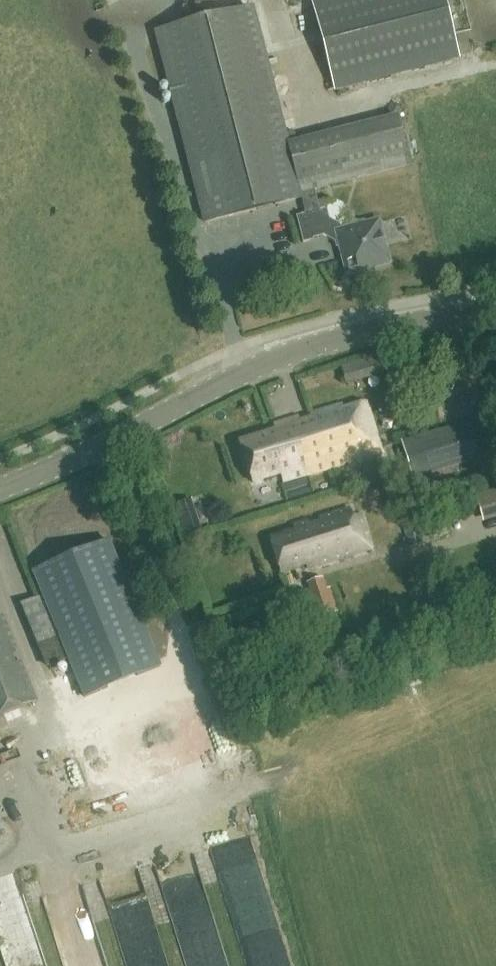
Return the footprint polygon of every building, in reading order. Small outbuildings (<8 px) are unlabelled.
[(313,2),(334,87),(458,55),(443,0),(321,0),(313,2)] [(252,8),(156,33),(205,223),(301,198),(299,193),(314,189),(409,165),(397,117),(288,144),(252,8)] [(320,211),(314,189),(299,193),(301,198),(305,214),(296,216),(303,243),(309,242),(309,240),(324,236),(335,242),(336,248),(342,246),(347,266),(353,265),(354,270),(376,265),(375,265),(379,263),(382,261),(383,257),(384,254),(384,250),(377,223),(366,226),(364,220),(341,226),(329,219),(327,209),(320,211)] [(346,384),(386,373),(381,356),(341,368),(346,384)] [(281,474),(283,482),(382,453),(365,402),(344,409),(342,405),(310,414),(311,420),(300,423),(298,418),(274,425),(276,431),(240,442),(253,483),(281,474)] [(495,453),(495,452),(486,417),(401,442),(412,479),(495,453)] [(495,518),(495,488),(475,495),(483,522),(495,518)] [(205,498),(186,502),(192,529),(212,524),(205,498)] [(308,569),(372,549),(361,515),(353,518),(350,509),(320,518),(322,524),(310,527),(308,522),(295,526),(296,531),(271,539),(281,573),(307,565),(308,569)] [(158,667),(108,540),(34,569),(84,696),(158,667)] [(314,620),(339,612),(331,587),(327,588),(324,578),(307,583),(310,594),(306,596),(314,620)] [(36,701),(20,662),(15,664),(10,652),(16,650),(2,616),(0,617),(0,716),(36,701)] [(169,765),(153,719),(129,728),(122,709),(99,717),(106,739),(88,745),(85,735),(82,736),(101,789),(169,765)] [(20,731),(25,742),(42,734),(37,723),(20,731)]
